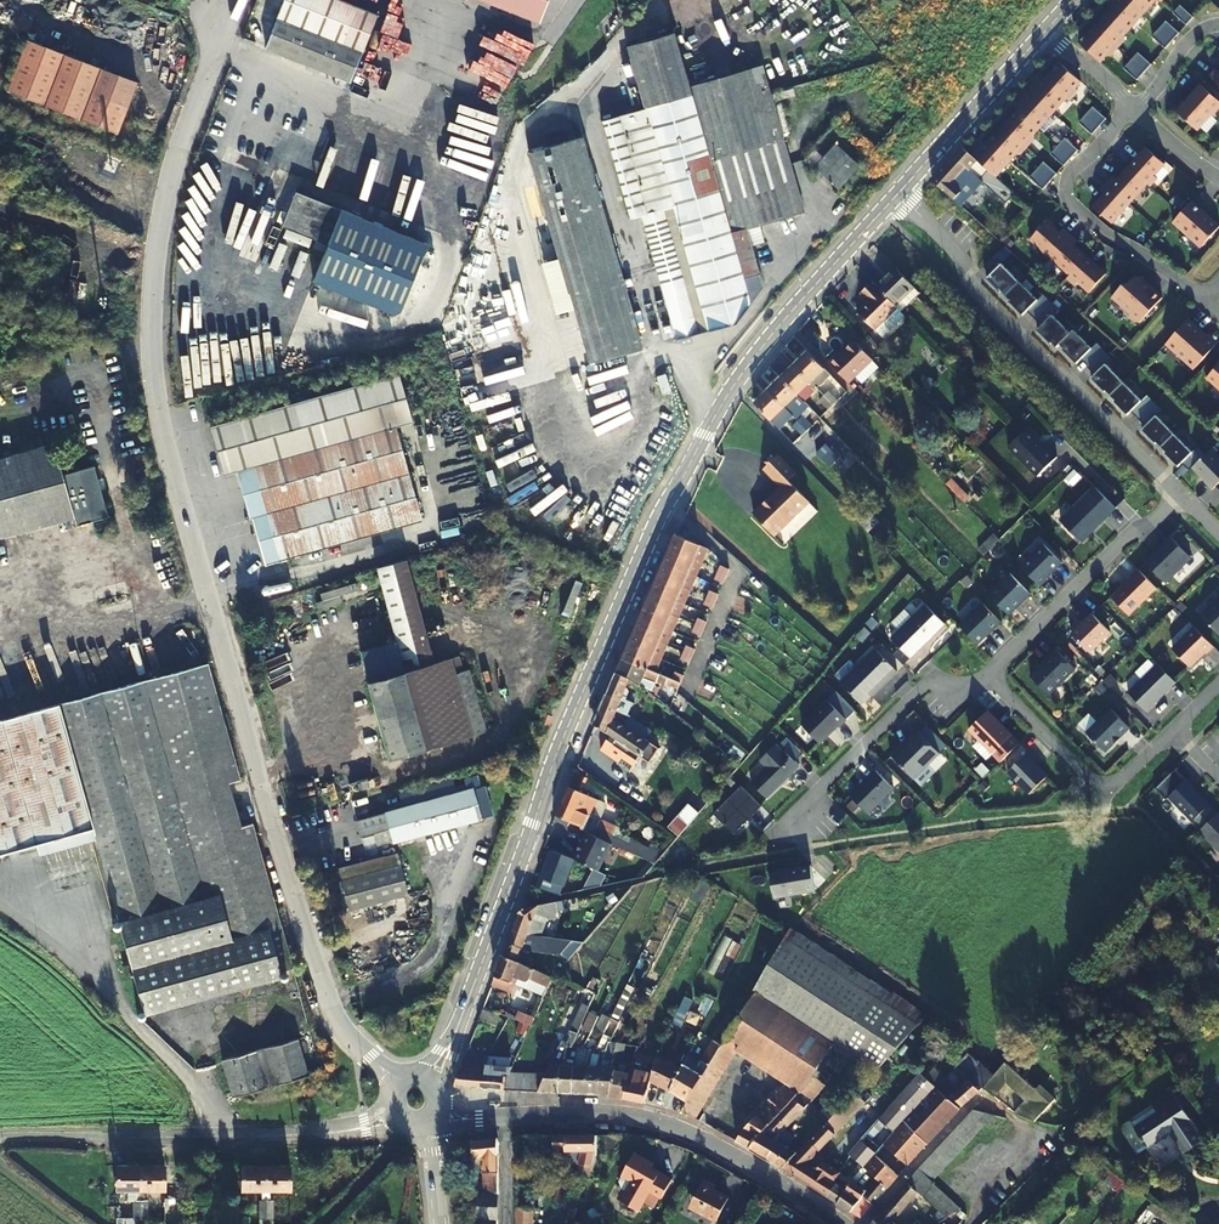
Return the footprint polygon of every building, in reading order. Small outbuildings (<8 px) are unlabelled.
[(277,22),(362,55),(378,15),(340,0),(285,0),(277,22)] [(396,0),(384,0),(379,14),(390,17),(396,0)] [(547,0),(483,0),(539,21),(547,0)] [(1105,3),(1110,7),(1107,11),(1128,30),(1143,14),(1127,0),(1108,0),(1105,3)] [(1143,14),(1155,0),(1127,0),(1143,14)] [(1180,6),(1174,14),(1187,26),(1193,17),(1180,6)] [(1107,11),(1093,27),(1118,49),(1125,41),(1124,35),(1128,30),(1107,11)] [(362,55),(277,22),(265,52),(350,85),(362,55)] [(1172,41),(1180,33),(1167,22),(1160,30),(1172,41)] [(1093,27),(1078,42),(1100,62),(1105,57),(1111,56),(1118,49),(1093,27)] [(1160,30),(1152,37),(1165,49),(1172,41),(1160,30)] [(603,121),(630,218),(640,216),(674,338),(722,325),(714,298),(727,294),(733,310),(748,301),(687,85),(672,33),(624,47),(640,110),(603,121)] [(45,107),(66,55),(28,40),(8,92),(45,107)] [(1131,61),(1144,73),(1152,64),(1139,53),(1131,61)] [(100,68),(66,55),(45,107),(80,121),(100,68)] [(1059,62),(1045,78),(1066,97),(1069,100),(1076,92),(1076,86),(1081,82),(1059,62)] [(759,66),(687,85),(748,301),(762,285),(751,245),(754,237),(752,227),(802,213),(759,66)] [(137,83),(100,68),(80,121),(116,135),(137,83)] [(1215,69),(1209,76),(1218,85),(1218,72),(1215,69)] [(1041,82),(1037,78),(1026,90),(1052,113),(1066,97),(1045,78),(1041,82)] [(1192,126),(1203,125),(1205,123),(1203,121),(1209,114),(1211,116),(1212,116),(1218,109),(1218,101),(1200,85),(1190,96),(1191,97),(1186,103),(1185,102),(1176,112),(1192,126)] [(1026,90),(1015,102),(1020,106),(1016,109),(1038,129),(1052,113),(1026,90)] [(1099,127),(1107,119),(1093,107),(1086,115),(1099,127)] [(1016,109),(1002,125),(1027,147),(1034,139),(1034,133),(1038,129),(1016,109)] [(1203,121),(1205,123),(1211,116),(1209,114),(1203,121)] [(1079,123),(1092,135),(1099,127),(1086,115),(1079,123)] [(1002,125),(988,140),(1010,160),(1014,155),(1020,155),(1027,147),(1002,125)] [(578,136),(527,151),(589,363),(640,347),(578,136)] [(1071,158),(1078,150),(1065,139),(1058,147),(1071,158)] [(984,144),(980,140),(969,153),(977,160),(988,171),(995,176),(1010,160),(988,140),(984,144)] [(814,165),(836,187),(856,166),(834,144),(821,157),(811,149),(802,162),(811,169),(814,165)] [(968,170),(977,160),(969,153),(962,147),(954,156),(968,170)] [(1051,154),(1064,166),(1071,158),(1058,147),(1051,154)] [(1146,148),(1128,167),(1146,183),(1150,187),(1157,178),(1154,175),(1164,164),(1146,148)] [(932,180),(958,203),(964,196),(950,184),(958,175),(961,178),(968,170),(954,156),(932,180)] [(1044,162),(1037,170),(1050,182),(1057,174),(1044,162)] [(1112,176),(1106,183),(1129,203),(1146,183),(1128,167),(1117,180),(1112,176)] [(1030,178),(1043,190),(1050,182),(1037,170),(1030,178)] [(995,176),(988,171),(980,179),(1006,203),(1015,194),(995,176)] [(1129,203),(1106,183),(1100,190),(1104,194),(1093,207),(1111,223),(1129,203)] [(341,210),(295,192),(282,226),(328,243),(341,210)] [(1218,228),(1218,226),(1210,217),(1209,218),(1204,213),(1204,212),(1192,201),(1173,222),(1185,234),(1187,233),(1202,246),(1218,228)] [(429,244),(341,210),(328,243),(312,284),(400,318),(429,244)] [(1050,257),(1071,234),(1064,227),(1060,232),(1047,221),(1030,239),(1050,257)] [(1050,257),(1070,275),(1086,256),(1073,245),(1077,240),(1071,234),(1050,257)] [(1003,262),(1006,258),(999,251),(996,254),(1003,262)] [(983,267),(990,274),(1001,263),(1003,262),(996,254),(983,267)] [(1070,275),(1067,278),(1075,285),(1078,282),(1089,292),(1106,274),(1086,256),(1070,275)] [(1001,291),(1005,295),(1019,282),(1001,263),(990,274),(986,278),(1000,292),(1001,291)] [(893,266),(875,284),(892,302),(911,284),(893,266)] [(1138,320),(1140,323),(1162,298),(1152,289),(1151,291),(1143,285),(1143,276),(1135,277),(1129,284),(1124,284),(1112,298),(1131,315),(1130,315),(1131,318),(1134,321),(1137,321),(1138,320)] [(856,312),(873,330),(897,306),(892,302),(875,284),(872,280),(859,293),(867,301),(856,312)] [(1010,300),(1009,301),(1022,315),(1026,311),(1037,300),(1019,282),(1005,295),(1010,300)] [(1050,303),(1042,295),(1039,299),(1046,306),(1050,303)] [(1037,300),(1026,311),(1033,319),(1046,306),(1039,299),(1037,300)] [(1054,314),(1057,310),(1050,303),(1046,306),(1054,314)] [(1033,319),(1041,326),(1052,315),(1054,314),(1046,306),(1033,319)] [(1037,330),(1051,344),(1052,343),(1056,347),(1060,344),(1069,334),(1070,333),(1052,315),(1041,326),(1037,330)] [(1187,320),(1166,344),(1194,370),(1218,342),(1218,340),(1211,333),(1205,340),(1199,334),(1201,332),(1187,320)] [(1073,330),(1070,333),(1069,334),(1060,344),(1056,347),(1057,348),(1060,345),(1064,349),(1063,350),(1077,364),(1081,360),(1092,349),(1073,330)] [(837,355),(828,362),(848,383),(872,360),(854,341),(838,356),(837,355)] [(1104,351),(1097,344),(1093,347),(1100,355),(1104,351)] [(1092,349),(1081,360),(1088,367),(1100,355),(1093,347),(1092,349)] [(794,364),(814,385),(816,383),(819,386),(831,375),(808,351),(794,364)] [(1108,362),(1111,359),(1104,351),(1100,355),(1108,362)] [(1088,367),(1095,374),(1106,364),(1108,362),(1100,355),(1088,367)] [(781,377),(798,395),(807,385),(810,388),(814,385),(794,364),(781,377)] [(1095,374),(1091,378),(1105,392),(1106,391),(1110,396),(1124,383),(1106,364),(1095,374)] [(1207,378),(1218,390),(1218,364),(1218,365),(1207,378)] [(266,567),(422,522),(396,428),(414,424),(400,375),(210,429),(221,477),(234,474),(252,470),(262,504),(249,508),(252,519),(266,567)] [(804,401),(798,395),(781,377),(768,390),(788,410),(795,418),(808,405),(804,401)] [(1124,383),(1110,396),(1115,400),(1114,401),(1127,415),(1131,411),(1142,401),(1124,383)] [(814,392),(810,388),(807,385),(798,395),(804,401),(814,392)] [(785,413),(788,410),(768,390),(755,403),(780,429),(789,421),(780,412),(782,410),(785,413)] [(834,405),(838,401),(828,391),(824,395),(832,403),(834,405)] [(832,403),(824,395),(819,400),(829,410),(834,405),(832,403)] [(1147,396),(1144,399),(1151,406),(1155,403),(1147,396)] [(1142,401),(1131,411),(1138,419),(1151,406),(1144,399),(1142,401)] [(1155,403),(1151,406),(1158,414),(1162,410),(1155,403)] [(1151,406),(1138,419),(1145,426),(1156,416),(1158,414),(1151,406)] [(807,431),(812,426),(802,416),(797,420),(805,429),(807,431)] [(1145,426),(1142,430),(1155,444),(1156,443),(1161,448),(1174,434),(1156,416),(1145,426)] [(805,429),(797,420),(793,425),(802,435),(803,434),(807,431),(805,429)] [(1174,434),(1161,448),(1165,452),(1164,453),(1178,468),(1182,464),(1193,453),(1174,434)] [(0,460),(0,541),(74,520),(76,526),(108,517),(93,467),(62,476),(53,445),(0,460)] [(825,446),(822,448),(836,462),(838,459),(825,446)] [(1199,447),(1195,451),(1202,457),(1205,454),(1199,447)] [(836,462),(822,448),(821,450),(820,451),(833,465),(836,462)] [(1192,467),(1205,481),(1204,482),(1211,490),(1218,482),(1218,460),(1209,450),(1205,454),(1202,457),(1192,467)] [(833,465),(820,451),(816,455),(829,468),(833,465)] [(1202,457),(1195,451),(1193,453),(1182,464),(1189,470),(1192,467),(1202,457)] [(774,537),(808,504),(786,482),(794,474),(776,456),(761,470),(779,487),(751,514),(774,537)] [(247,521),(252,519),(249,508),(262,504),(252,470),(234,474),(247,521)] [(1060,522),(1080,542),(1115,508),(1095,487),(1060,522)] [(863,509),(852,519),(867,534),(878,524),(863,509)] [(663,564),(689,575),(691,568),(704,573),(704,572),(725,580),(729,568),(709,560),(710,557),(698,552),(701,545),(676,534),(663,564)] [(979,548),(984,554),(997,539),(992,534),(979,548)] [(1171,539),(1145,564),(1166,585),(1192,560),(1171,539)] [(1020,567),(1039,587),(1047,580),(1045,578),(1050,573),(1050,574),(1061,564),(1043,545),(1020,567)] [(707,582),(689,575),(663,564),(658,577),(716,602),(718,597),(704,591),(707,582)] [(403,673),(433,664),(404,567),(375,576),(393,640),(403,673)] [(1157,590),(1138,570),(1131,577),(1132,578),(1112,598),(1130,617),(1157,590)] [(1009,574),(988,595),(1008,616),(1015,609),(1014,608),(1018,603),(1020,603),(1030,594),(1009,574)] [(651,592),(677,602),(680,595),(692,600),(692,598),(713,607),(716,602),(658,577),(651,592)] [(322,598),(315,599),(318,608),(360,597),(355,580),(320,589),(322,598)] [(760,598),(748,588),(744,594),(755,604),(760,598)] [(646,604),(704,629),(706,623),(686,615),(686,613),(675,608),(677,602),(651,592),(646,604)] [(1201,616),(1218,635),(1218,598),(1201,616)] [(640,619),(666,630),(669,622),(680,627),(681,626),(702,634),(704,629),(646,604),(640,619)] [(962,629),(979,646),(987,638),(986,637),(1000,622),(982,604),(959,627),(962,629)] [(890,640),(910,659),(926,643),(925,642),(929,638),(930,639),(944,625),(925,605),(890,640)] [(1091,614),(1071,634),(1089,653),(1110,633),(1091,614)] [(635,632),(692,656),(694,651),(674,642),(675,641),(663,636),(666,630),(640,619),(635,632)] [(1206,653),(1213,647),(1195,628),(1172,650),(1189,667),(1205,652),(1206,653)] [(629,646),(655,657),(657,651),(668,655),(669,653),(690,662),(692,656),(635,632),(629,646)] [(393,640),(357,652),(366,683),(403,673),(393,640)] [(623,659),(680,684),(683,678),(662,669),(663,668),(652,663),(655,657),(629,646),(623,659)] [(840,684),(861,705),(888,678),(889,680),(897,672),(875,649),(840,684)] [(1075,669),(1055,649),(1042,663),(1043,664),(1030,677),(1048,696),(1075,669)] [(457,657),(433,664),(403,673),(366,683),(387,760),(484,733),(467,671),(461,673),(457,657)] [(623,659),(617,673),(631,680),(642,688),(646,678),(657,683),(658,681),(678,688),(680,684),(623,659)] [(34,844),(91,828),(94,841),(116,920),(113,921),(112,924),(112,927),(116,931),(119,931),(128,970),(120,972),(123,983),(131,981),(140,1012),(137,1014),(137,1016),(137,1017),(139,1018),(141,1018),(143,1015),(143,1013),(278,975),(279,977),(281,978),(284,977),(285,975),(282,973),(293,970),(253,824),(239,827),(227,785),(241,781),(208,664),(207,664),(0,720),(0,853),(34,844)] [(1147,712),(1176,683),(1157,664),(1128,693),(1147,712)] [(642,688),(631,680),(617,673),(616,673),(602,705),(617,711),(623,713),(627,705),(636,708),(644,689),(642,688)] [(753,696),(760,686),(755,682),(751,686),(741,679),(737,684),(753,696)] [(839,728),(846,721),(827,701),(801,726),(820,745),(838,727),(839,728)] [(617,711),(602,705),(594,725),(611,736),(614,738),(642,757),(651,763),(660,750),(614,719),(617,711)] [(1119,738),(1129,728),(1111,709),(1086,734),(1104,751),(1113,743),(1112,742),(1118,736),(1119,738)] [(992,755),(1010,738),(996,723),(997,722),(986,712),(968,730),(992,755)] [(541,716),(534,734),(543,737),(550,719),(541,716)] [(901,745),(890,756),(913,780),(939,754),(918,733),(910,741),(911,742),(904,748),(901,745)] [(601,749),(621,762),(622,759),(635,768),(642,757),(614,738),(610,744),(607,742),(605,742),(601,749)] [(750,783),(766,799),(799,767),(783,751),(782,752),(775,746),(759,762),(766,768),(750,783)] [(1034,761),(1027,754),(1007,773),(1028,795),(1047,777),(1033,762),(1034,761)] [(631,774),(635,768),(622,759),(621,762),(618,766),(631,774)] [(893,790),(875,771),(849,797),(867,815),(893,790)] [(389,827),(394,843),(493,816),(487,788),(481,790),(477,776),(465,779),(468,793),(458,796),(453,780),(400,794),(404,809),(359,822),(362,834),(389,827)] [(1192,821),(1209,803),(1185,779),(1167,796),(1192,821)] [(599,800),(568,787),(556,816),(581,827),(580,829),(581,830),(588,814),(593,817),(599,800)] [(761,808),(741,787),(713,815),(733,836),(761,808)] [(687,802),(693,807),(699,813),(703,809),(708,802),(695,793),(687,802)] [(693,807),(672,830),(674,832),(680,835),(699,813),(693,807)] [(699,813),(680,835),(678,837),(658,861),(667,869),(713,817),(703,809),(699,813)] [(1217,812),(1198,831),(1218,852),(1218,814),(1217,812)] [(91,828),(34,844),(37,856),(94,841),(91,828)] [(680,835),(674,832),(669,830),(650,852),(597,828),(593,835),(613,845),(655,864),(658,861),(678,837),(680,835)] [(613,845),(593,835),(587,832),(574,859),(600,872),(613,845)] [(537,888),(559,896),(564,885),(573,859),(551,851),(537,888)] [(410,896),(399,854),(340,870),(351,911),(410,896)] [(809,867),(767,874),(772,900),(813,892),(809,867)] [(537,889),(529,886),(525,898),(527,902),(532,901),(537,889)] [(528,935),(542,936),(549,919),(560,917),(557,902),(521,911),(514,929),(515,930),(528,935)] [(506,955),(522,963),(523,957),(520,954),(523,948),(528,935),(515,930),(514,929),(504,955),(506,955)] [(820,1093),(838,1073),(829,1066),(841,1051),(878,999),(886,1004),(892,998),(893,996),(790,929),(789,931),(753,991),(756,993),(727,1035),(721,1045),(688,1101),(683,1110),(682,1111),(696,1119),(736,1050),(787,1082),(757,1114),(759,1116),(743,1132),(736,1142),(751,1149),(752,1148),(756,1141),(770,1127),(780,1136),(785,1131),(812,1102),(801,1094),(808,1084),(820,1093)] [(528,935),(523,948),(563,954),(569,959),(585,941),(542,936),(528,935)] [(493,986),(511,992),(514,983),(545,994),(549,987),(553,978),(522,963),(506,955),(504,955),(493,986)] [(1094,966),(1084,977),(1092,983),(1101,973),(1095,967),(1094,966)] [(631,995),(624,991),(610,1018),(618,1021),(631,995)] [(684,1012),(678,1009),(672,1024),(681,1027),(686,1015),(689,1017),(698,1000),(692,997),(684,1012)] [(1069,1005),(1065,1001),(1057,1010),(1061,1014),(1069,1005)] [(576,1038),(588,1007),(582,1005),(570,1035),(576,1038)] [(501,1015),(483,1008),(480,1017),(498,1023),(501,1015)] [(590,1033),(598,1016),(590,1013),(583,1029),(590,1033)] [(602,1035),(610,1018),(602,1014),(594,1031),(602,1035)] [(625,1037),(629,1029),(623,1026),(619,1034),(625,1037)] [(271,1087),(308,1076),(298,1039),(221,1060),(231,1098),(271,1087)] [(688,1101),(721,1045),(714,1041),(700,1064),(688,1057),(682,1069),(671,1092),(688,1101)] [(626,1045),(621,1044),(617,1043),(615,1052),(614,1057),(623,1059),(626,1045)] [(557,1092),(557,1094),(569,1094),(569,1092),(578,1049),(571,1049),(566,1048),(564,1056),(557,1092)] [(569,1094),(582,1095),(583,1093),(588,1066),(592,1050),(583,1049),(578,1049),(569,1092),(569,1094)] [(611,1067),(614,1057),(615,1052),(603,1051),(599,1067),(594,1094),(594,1096),(610,1096),(610,1095),(615,1071),(615,1067),(611,1067)] [(455,1087),(480,1089),(480,1087),(481,1073),(486,1073),(486,1066),(486,1057),(467,1055),(455,1087)] [(564,1056),(556,1055),(552,1064),(550,1064),(547,1074),(540,1091),(540,1093),(557,1094),(557,1092),(564,1056)] [(984,1086),(989,1080),(987,1079),(962,1056),(956,1063),(966,1072),(963,1077),(968,1081),(953,1096),(962,1105),(963,1106),(982,1088),(984,1086)] [(682,1069),(657,1057),(653,1075),(651,1081),(671,1092),(682,1069)] [(1025,1100),(1013,1114),(1034,1121),(1050,1102),(1005,1063),(989,1080),(984,1086),(982,1088),(993,1097),(1006,1083),(1025,1100)] [(511,1073),(512,1067),(486,1066),(486,1073),(481,1073),(480,1087),(480,1089),(506,1091),(506,1089),(506,1075),(511,1075),(511,1073)] [(583,1093),(582,1095),(594,1096),(594,1094),(599,1067),(588,1066),(583,1093)] [(625,1098),(625,1099),(645,1104),(646,1102),(651,1081),(653,1075),(630,1070),(629,1074),(625,1098)] [(610,1096),(625,1099),(625,1098),(629,1074),(615,1071),(610,1095),(610,1096)] [(540,1091),(547,1074),(511,1073),(511,1075),(506,1075),(506,1089),(506,1091),(540,1093),(540,1091)] [(852,1151),(853,1152),(865,1138),(879,1150),(883,1146),(907,1167),(928,1144),(906,1124),(904,1122),(908,1118),(934,1086),(919,1073),(918,1074),(880,1118),(855,1147),(852,1151)] [(906,1124),(928,1144),(960,1108),(934,1086),(908,1118),(904,1122),(906,1124)] [(1135,1128),(1148,1148),(1172,1132),(1185,1152),(1203,1140),(1170,1091),(1151,1104),(1154,1108),(1157,1113),(1137,1127),(1135,1128)] [(783,1169),(828,1197),(834,1188),(834,1184),(839,1178),(839,1173),(815,1157),(842,1129),(844,1126),(854,1114),(865,1105),(866,1103),(856,1094),(798,1154),(785,1168),(783,1169)] [(1154,1108),(1133,1122),(1137,1127),(1157,1113),(1154,1108)] [(894,1221),(917,1194),(945,1219),(961,1209),(931,1181),(937,1175),(943,1168),(949,1161),(954,1155),(961,1149),(966,1142),(972,1135),(984,1123),(993,1125),(995,1115),(972,1109),(965,1117),(959,1124),(953,1130),(948,1136),(941,1143),(936,1150),(930,1157),(926,1160),(923,1163),(919,1169),(870,1223),(897,1223),(894,1221)] [(1135,1128),(1137,1127),(1133,1122),(1127,1123),(1125,1124),(1123,1127),(1123,1131),(1124,1136),(1137,1155),(1148,1148),(1135,1128)] [(785,1168),(798,1154),(789,1147),(794,1137),(785,1131),(780,1136),(770,1127),(756,1141),(752,1148),(751,1149),(783,1169),(785,1168)] [(597,1136),(532,1137),(532,1153),(554,1154),(554,1149),(566,1149),(566,1151),(567,1151),(582,1151),(579,1165),(577,1174),(585,1177),(590,1178),(596,1158),(597,1137),(597,1136)] [(498,1223),(497,1139),(472,1141),(474,1157),(484,1157),(484,1193),(467,1193),(470,1215),(470,1223),(498,1223)] [(566,1164),(579,1165),(582,1151),(567,1151),(566,1164)] [(849,1155),(863,1169),(868,1164),(853,1152),(852,1151),(849,1155)] [(870,1154),(864,1161),(868,1164),(871,1166),(866,1171),(872,1176),(877,1171),(882,1164),(870,1154)] [(877,1171),(872,1176),(877,1180),(880,1177),(887,1183),(886,1184),(889,1187),(891,1185),(886,1180),(893,1173),(882,1164),(877,1171)] [(206,1165),(206,1182),(215,1182),(215,1166),(206,1165)] [(266,1218),(266,1166),(241,1166),(240,1190),(262,1190),(262,1200),(258,1200),(258,1218),(266,1218)] [(266,1166),(266,1218),(273,1218),(274,1200),(269,1199),(270,1189),(290,1189),(290,1166),(266,1166)] [(141,1167),(116,1167),(116,1190),(137,1190),(137,1199),(133,1200),(133,1223),(141,1223),(141,1218),(141,1167)] [(141,1167),(141,1218),(148,1218),(149,1200),(145,1200),(145,1190),(164,1190),(164,1167),(141,1167)] [(834,1188),(828,1197),(851,1213),(863,1197),(877,1180),(872,1176),(866,1171),(863,1169),(850,1186),(839,1178),(834,1184),(834,1188)] [(893,1173),(886,1180),(891,1185),(898,1177),(893,1173)] [(554,1207),(569,1214),(574,1202),(582,1183),(565,1176),(554,1201),(556,1202),(554,1207)] [(872,1204),(873,1205),(888,1189),(889,1187),(886,1184),(887,1183),(880,1177),(877,1180),(863,1197),(872,1204)] [(714,1185),(703,1179),(694,1196),(691,1202),(693,1209),(699,1213),(715,1221),(727,1198),(711,1190),(714,1185)] [(608,1189),(594,1181),(590,1191),(603,1199),(608,1189)] [(515,1223),(532,1223),(533,1223),(532,1208),(529,1208),(530,1185),(515,1185),(515,1223)] [(639,1220),(644,1211),(608,1189),(603,1199),(639,1220)] [(178,1195),(162,1195),(163,1223),(179,1223),(178,1195)] [(863,1197),(851,1213),(861,1220),(873,1205),(872,1204),(863,1197)]
